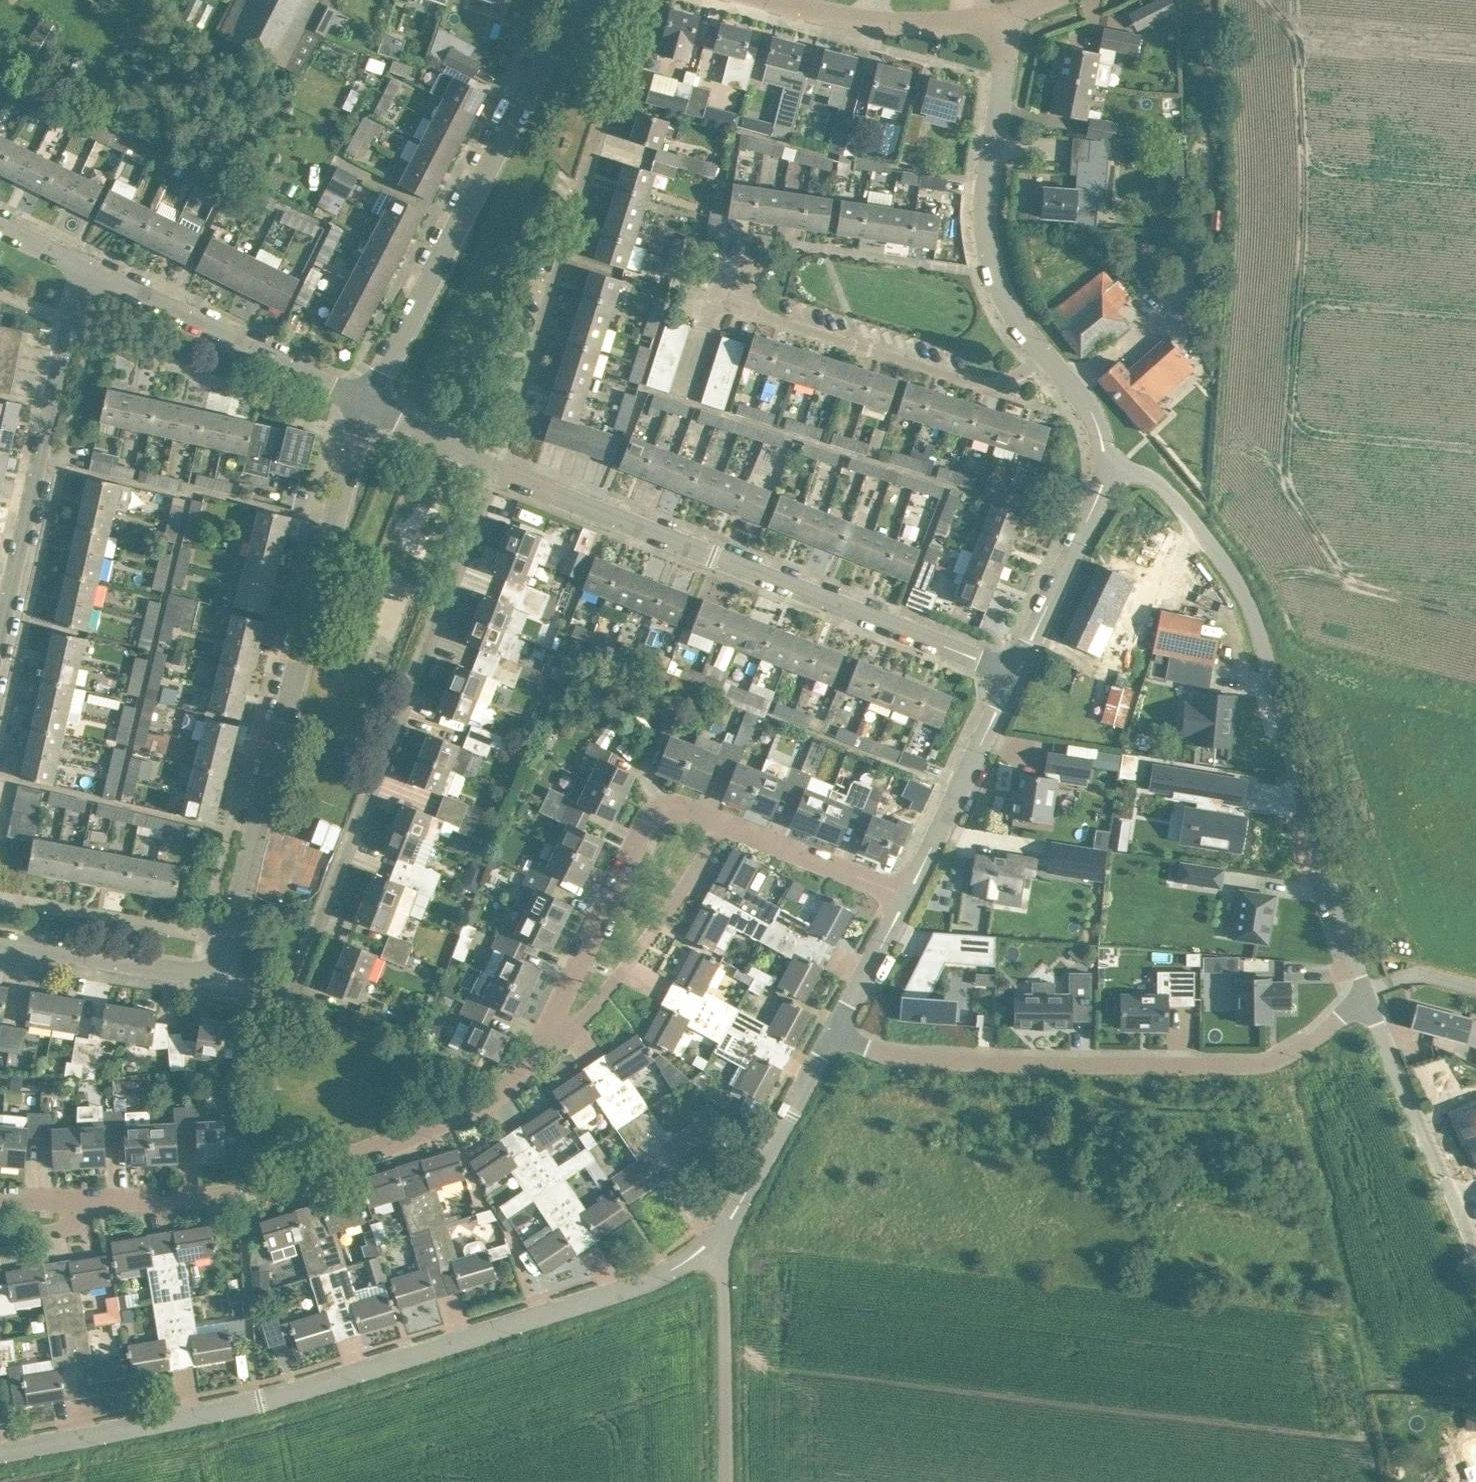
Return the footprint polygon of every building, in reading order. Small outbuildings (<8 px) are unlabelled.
[(285,68),(319,3),(314,0),(232,0),(216,32),(285,68)] [(391,14),(401,17),(406,4),(396,0),(391,14)] [(490,12),(503,16),(509,0),(490,0),(494,1),(490,12)] [(1153,23),(1178,11),(1173,0),(1162,0),(1145,8),(1153,23)] [(319,3),(285,68),(298,74),(323,34),(325,36),(337,12),(319,3)] [(692,43),(693,36),(699,17),(671,9),(660,53),(687,60),(691,43),(692,43)] [(40,18),(21,53),(38,63),(57,28),(40,18)] [(730,54),(725,71),(726,72),(725,77),(727,81),(746,86),(745,89),(746,90),(758,47),(747,45),(751,30),(722,23),(719,34),(718,34),(717,38),(718,38),(715,50),(730,54)] [(452,47),(458,36),(439,26),(430,54),(444,62),(449,64),(472,76),(480,62),(470,57),(452,47)] [(1067,46),(1060,76),(1094,83),(1098,61),(1112,64),(1115,50),(1137,54),(1141,35),(1104,28),(1099,52),(1067,46)] [(383,31),(377,52),(398,58),(404,37),(383,31)] [(790,140),(806,80),(808,73),(796,69),(803,44),(774,37),(762,81),(763,82),(764,77),(778,81),(777,85),(783,87),(773,126),(771,135),(790,140)] [(813,53),(808,73),(806,80),(818,81),(815,92),(830,96),(828,104),(843,108),(856,58),(826,50),(825,56),(813,53)] [(393,61),(389,72),(408,79),(412,67),(393,61)] [(472,76),(449,64),(446,72),(440,74),(430,93),(441,98),(441,97),(475,114),(486,93),(469,84),(472,76)] [(879,65),(874,82),(869,101),(867,108),(877,110),(883,106),(884,104),(901,109),(907,84),(910,73),(879,65)] [(1094,83),(1060,76),(1058,76),(1051,111),(1087,119),(1087,118),(1091,119),(1088,135),(1113,140),(1117,123),(1100,119),(1102,111),(1089,108),(1094,83)] [(8,93),(13,84),(0,77),(0,89),(8,93)] [(391,77),(383,94),(393,99),(402,82),(391,77)] [(685,112),(692,85),(683,82),(673,79),(670,93),(650,88),(647,102),(666,107),(685,112)] [(923,111),(954,119),(962,87),(931,79),(923,111)] [(13,84),(8,93),(25,102),(30,93),(13,84)] [(692,85),(685,112),(703,117),(710,89),(692,85)] [(393,99),(383,94),(374,111),(384,116),(393,99)] [(441,97),(441,98),(430,119),(464,136),(475,114),(441,97)] [(36,108),(52,116),(57,107),(41,98),(36,108)] [(57,107),(52,116),(69,125),(74,116),(57,107)] [(826,149),(842,154),(852,116),(837,111),(826,149)] [(737,126),(740,117),(723,112),(720,122),(737,126)] [(631,139),(659,148),(663,134),(676,138),(680,125),(640,113),(631,139)] [(842,154),(854,157),(860,158),(861,156),(863,148),(857,147),(866,117),(853,113),(852,116),(842,154)] [(904,144),(916,147),(924,118),(911,115),(904,144)] [(363,116),(354,133),(365,138),(373,122),(363,116)] [(430,119),(420,140),(453,157),(464,136),(430,119)] [(80,131),(97,139),(101,128),(84,121),(80,131)] [(754,131),(771,135),(773,126),(757,122),(754,131)] [(101,128),(97,139),(114,146),(118,136),(101,128)] [(365,138),(354,133),(345,150),(356,156),(365,138)] [(747,148),(764,152),(767,141),(741,134),(739,148),(746,150),(747,148)] [(12,142),(0,136),(0,166),(12,142)] [(1044,187),(1042,217),(1076,220),(1077,207),(1095,209),(1097,192),(1106,193),(1110,140),(1094,139),(1092,164),(1078,163),(1076,190),(1044,187)] [(420,140),(409,161),(442,178),(453,157),(420,140)] [(767,141),(764,152),(781,157),(784,145),(767,141)] [(19,182),(34,152),(12,142),(0,166),(0,172),(19,182)] [(133,155),(150,163),(155,153),(138,145),(133,155)] [(793,160),(812,165),(815,153),(796,148),(793,160)] [(677,151),(673,164),(714,178),(718,164),(677,151)] [(19,182),(42,193),(56,163),(34,152),(19,182)] [(155,153),(150,163),(167,171),(172,161),(155,153)] [(815,153),(812,165),(830,170),(833,158),(815,153)] [(853,167),(872,170),(873,157),(861,156),(860,158),(854,157),(853,167)] [(873,157),(872,170),(890,172),(892,160),(873,157)] [(655,160),(652,171),(656,172),(675,178),(678,167),(655,160)] [(442,178),(409,161),(397,183),(412,191),(430,200),(442,178)] [(624,162),(616,188),(648,198),(656,172),(652,171),(624,162)] [(42,193),(64,204),(79,174),(56,163),(42,193)] [(178,175),(195,183),(200,173),(183,165),(178,175)] [(339,165),(327,186),(338,192),(347,197),(359,176),(339,165)] [(901,184),(919,187),(921,174),(903,171),(901,184)] [(200,173),(195,183),(212,190),(217,180),(200,173)] [(79,174),(64,204),(89,216),(103,186),(79,174)] [(919,187),(918,190),(944,194),(946,178),(921,174),(919,187)] [(117,230),(131,200),(137,189),(116,179),(111,189),(110,189),(95,219),(117,230)] [(728,216),(753,220),(758,189),(733,185),(728,216)] [(244,197),(259,203),(263,192),(249,186),(244,197)] [(338,192),(327,186),(317,204),(328,210),(338,192)] [(616,188),(609,211),(640,221),(648,198),(616,188)] [(371,210),(381,216),(382,216),(414,232),(425,211),(382,189),(371,210)] [(753,220),(778,224),(783,192),(758,189),(753,220)] [(263,192),(259,203),(273,210),(278,199),(263,192)] [(778,224),(802,228),(807,196),(783,192),(778,224)] [(807,196),(802,228),(827,232),(832,200),(807,196)] [(713,198),(710,216),(721,218),(723,199),(713,198)] [(117,230),(139,240),(153,211),(131,200),(117,230)] [(836,233),(861,237),(866,204),(841,200),(836,233)] [(861,237),(886,241),(891,207),(866,204),(861,237)] [(886,241),(910,244),(916,211),(891,207),(886,241)] [(280,220),(297,228),(302,217),(285,210),(280,220)] [(139,240),(163,252),(177,222),(153,211),(139,240)] [(609,211),(601,235),(633,245),(640,221),(609,211)] [(916,211),(910,244),(936,248),(941,215),(916,211)] [(381,216),(371,237),(403,254),(414,232),(382,216),(381,216)] [(721,218),(710,216),(707,234),(718,236),(721,218)] [(302,217),(297,228),(315,236),(319,225),(302,217)] [(177,222),(163,252),(186,263),(200,234),(177,222)] [(333,224),(324,241),(335,246),(343,229),(333,224)] [(633,245),(601,235),(594,258),(626,268),(633,245)] [(371,237),(360,258),(392,275),(403,254),(371,237)] [(674,237),(669,255),(679,258),(685,240),(674,237)] [(196,268),(216,278),(231,248),(211,239),(196,268)] [(335,246),(324,241),(316,258),(327,263),(335,246)] [(216,278),(238,289),(252,259),(231,248),(216,278)] [(679,258),(669,255),(663,272),(673,276),(679,258)] [(360,258),(349,279),(381,296),(392,275),(360,258)] [(238,289),(260,300),(275,270),(252,259),(238,289)] [(1126,324),(1116,311),(1135,296),(1112,265),(1045,314),(1078,359),(1126,324)] [(312,267),(304,284),(314,289),(322,272),(312,267)] [(275,270),(260,300),(284,311),(298,281),(275,270)] [(582,296),(614,306),(622,280),(590,270),(582,296)] [(349,279),(337,302),(369,318),(381,296),(349,279)] [(314,289),(304,284),(295,301),(306,306),(314,289)] [(575,319),(606,329),(614,306),(582,296),(575,319)] [(655,298),(650,316),(660,319),(665,301),(655,298)] [(369,318),(337,302),(326,324),(358,340),(369,318)] [(660,319),(650,316),(644,334),(654,337),(660,319)] [(668,318),(664,329),(687,336),(690,325),(668,318)] [(567,343),(598,353),(606,329),(575,319),(567,343)] [(0,325),(0,340),(20,344),(23,330),(0,325)] [(664,329),(661,340),(683,347),(687,336),(664,329)] [(744,365),(768,372),(778,341),(754,334),(748,353),(744,365)] [(723,336),(719,347),(741,354),(745,343),(723,336)] [(1118,361),(1098,379),(1145,431),(1165,413),(1155,402),(1164,394),(1193,367),(1167,336),(1127,371),(1118,361)] [(18,356),(20,344),(0,340),(0,352),(18,356)] [(661,340),(657,351),(680,358),(683,347),(661,340)] [(768,372),(792,380),(802,349),(778,341),(768,372)] [(560,367),(591,377),(598,353),(567,343),(560,367)] [(641,345),(635,362),(645,366),(651,348),(641,345)] [(719,347),(715,358),(738,365),(741,354),(719,347)] [(792,380),(816,388),(826,356),(802,349),(792,380)] [(657,351),(653,362),(676,369),(680,358),(657,351)] [(15,368),(18,356),(0,352),(0,365),(15,368)] [(816,388),(839,395),(849,364),(826,356),(816,388)] [(715,358),(712,369),(735,376),(738,365),(715,358)] [(645,366),(635,362),(630,380),(640,383),(645,366)] [(653,362),(650,373),(673,380),(676,369),(653,362)] [(839,395),(862,403),(872,371),(849,364),(839,395)] [(13,380),(15,368),(0,365),(0,377),(13,380)] [(552,390),(583,400),(591,377),(560,367),(552,390)] [(712,369),(708,380),(731,387),(735,376),(712,369)] [(872,371),(862,403),(887,411),(898,379),(872,371)] [(673,380),(650,373),(646,384),(669,391),(673,380)] [(0,377),(0,391),(10,393),(13,380),(0,377)] [(708,380),(705,391),(728,398),(731,387),(708,380)] [(897,413),(921,420),(931,389),(907,382),(901,401),(897,413)] [(100,421),(124,426),(132,394),(108,388),(100,421)] [(921,420),(944,428),(954,397),(931,389),(921,420)] [(564,418),(575,422),(576,422),(583,400),(552,390),(545,413),(552,415),(564,418)] [(728,398),(705,391),(701,402),(724,409),(728,398)] [(626,392),(620,410),(630,413),(636,395),(626,392)] [(124,426),(149,432),(156,399),(132,394),(124,426)] [(651,405),(669,410),(672,400),(654,395),(651,405)] [(944,428),(968,435),(978,404),(954,397),(944,428)] [(15,429),(21,403),(9,400),(1,399),(0,398),(0,426),(15,429)] [(149,432),(173,437),(180,405),(156,399),(149,432)] [(672,400),(669,410),(686,416),(689,406),(672,400)] [(735,413),(753,418),(756,407),(740,401),(735,413)] [(968,435),(991,443),(1002,412),(978,404),(968,435)] [(173,437),(197,443),(204,410),(180,405),(173,437)] [(756,407),(753,418),(772,424),(775,413),(756,407)] [(197,443),(222,448),(229,416),(204,410),(197,443)] [(630,413),(620,410),(615,427),(625,430),(630,413)] [(698,419),(717,425),(720,416),(701,410),(698,419)] [(991,443),(1015,451),(1025,419),(1002,412),(991,443)] [(544,440),(556,443),(564,418),(552,415),(544,440)] [(229,416),(222,448),(247,454),(254,421),(229,416)] [(717,425),(740,432),(743,423),(720,416),(717,425)] [(783,428),(801,434),(805,422),(787,416),(783,428)] [(556,443),(567,447),(575,422),(564,418),(556,443)] [(1025,419),(1015,451),(1040,459),(1050,427),(1025,419)] [(254,421),(247,454),(243,471),(268,477),(269,471),(299,479),(298,482),(299,483),(303,467),(308,468),(317,432),(288,425),(287,429),(279,427),(254,421)] [(567,447),(579,451),(587,426),(576,422),(575,422),(567,447)] [(805,422),(801,434),(819,439),(823,428),(805,422)] [(740,432),(765,441),(768,431),(743,423),(740,432)] [(9,454),(15,429),(0,426),(0,452),(9,454)] [(579,451),(590,454),(598,429),(587,426),(579,451)] [(590,454),(602,458),(610,433),(598,429),(590,454)] [(768,431),(765,441),(781,446),(784,436),(768,431)] [(831,442),(849,447),(852,437),(834,432),(831,442)] [(610,433),(602,458),(613,461),(621,437),(610,433)] [(619,467),(642,476),(654,445),(631,436),(619,467)] [(852,437),(849,447),(877,456),(881,445),(852,437)] [(800,453),(818,458),(821,448),(803,442),(800,453)] [(642,476),(666,485),(678,454),(654,445),(642,476)] [(821,448),(818,458),(836,464),(839,453),(821,448)] [(888,462),(906,467),(910,455),(893,450),(888,462)] [(3,480),(9,454),(0,452),(0,479),(3,480)] [(666,485),(689,494),(702,464),(678,454),(666,485)] [(910,455),(906,467),(925,473),(928,461),(910,455)] [(847,467),(865,473),(868,463),(850,457),(847,467)] [(89,469),(113,475),(115,464),(92,459),(89,469)] [(865,473),(882,479),(886,468),(868,463),(865,473)] [(115,464),(113,475),(125,478),(128,468),(115,464)] [(689,494),(712,503),(724,472),(702,464),(689,494)] [(935,476),(953,482),(957,470),(939,465),(935,476)] [(145,482),(162,486),(165,474),(148,470),(145,482)] [(957,470),(953,482),(971,488),(975,476),(957,470)] [(890,481),(914,489),(917,478),(893,471),(890,481)] [(194,484),(212,489),(214,477),(197,472),(194,484)] [(712,503),(736,513),(748,482),(724,472),(712,503)] [(165,474),(162,486),(181,490),(183,478),(165,474)] [(82,501),(115,508),(127,511),(132,486),(88,476),(82,501)] [(212,489),(230,493),(233,481),(214,477),(212,489)] [(917,478),(914,489),(940,497),(944,487),(917,478)] [(748,482),(736,513),(759,522),(771,491),(748,482)] [(983,493),(996,499),(1000,487),(988,482),(983,493)] [(242,485),(239,495),(250,498),(252,488),(242,485)] [(1000,487),(996,499),(1023,510),(1028,498),(1000,487)] [(951,489),(941,512),(952,517),(962,493),(951,489)] [(768,525),(792,535),(804,504),(780,495),(768,525)] [(192,498),(187,516),(199,519),(203,501),(192,498)] [(82,501),(77,523),(110,531),(115,508),(82,501)] [(172,502),(168,520),(180,523),(184,505),(172,502)] [(792,535),(816,544),(828,513),(804,504),(792,535)] [(991,505),(982,529),(1013,541),(1022,517),(991,505)] [(258,508),(252,532),(285,540),(291,516),(258,508)] [(952,517),(941,512),(934,530),(946,535),(952,517)] [(816,544),(838,553),(850,522),(828,513),(816,544)] [(199,519),(187,516),(183,535),(195,537),(199,519)] [(180,523),(168,520),(164,539),(175,542),(180,523)] [(838,553),(862,562),(874,531),(850,522),(838,553)] [(77,523),(72,548),(105,555),(110,531),(77,523)] [(551,548),(548,539),(510,524),(501,547),(531,560),(537,562),(545,565),(551,548)] [(982,529),(973,552),(1004,564),(1013,541),(982,529)] [(862,562),(885,571),(897,540),(874,531),(862,562)] [(252,532),(246,557),(279,565),(285,540),(252,532)] [(897,540),(885,571),(908,580),(920,549),(897,540)] [(932,542),(925,559),(937,564),(944,547),(932,542)] [(180,547),(176,564),(187,567),(191,549),(180,547)] [(531,560),(501,547),(491,571),(506,577),(510,578),(522,583),(528,567),(534,570),(537,562),(531,560)] [(72,548),(66,572),(99,579),(105,555),(72,548)] [(571,548),(561,571),(579,578),(588,554),(571,548)] [(160,551),(157,567),(169,570),(172,553),(160,551)] [(973,552),(964,575),(995,587),(1004,564),(973,552)] [(582,589),(604,597),(617,565),(595,556),(582,589)] [(246,557),(240,580),(273,589),(279,565),(246,557)] [(937,564),(925,559),(913,587),(925,592),(937,564)] [(1101,564),(1087,592),(1110,603),(1098,627),(1110,632),(1119,614),(1142,625),(1164,578),(1129,561),(1123,575),(1101,564)] [(187,567),(176,564),(172,583),(183,585),(187,567)] [(604,597),(627,606),(640,574),(617,565),(604,597)] [(169,570),(157,567),(152,587),(163,590),(169,570)] [(66,572),(61,596),(94,604),(99,579),(66,572)] [(955,577),(953,582),(960,585),(954,598),(968,604),(968,605),(971,607),(972,605),(985,611),(994,588),(995,587),(964,575),(957,572),(955,577)] [(627,606),(651,615),(663,583),(640,574),(627,606)] [(273,589),(240,580),(234,605),(267,613),(273,589)] [(663,583),(651,615),(676,625),(689,593),(663,583)] [(526,584),(522,596),(554,609),(558,598),(550,595),(550,594),(526,584)] [(925,592),(913,587),(906,602),(929,612),(936,597),(925,592)] [(1110,603),(1087,592),(1064,640),(1098,656),(1110,632),(1098,627),(1110,603)] [(169,593),(163,621),(174,624),(192,628),(199,599),(169,593)] [(483,593),(473,617),(504,629),(504,628),(513,605),(483,593)] [(94,604),(61,596),(55,623),(88,630),(94,604)] [(554,609),(522,596),(517,607),(541,616),(542,614),(551,618),(554,609)] [(691,630),(714,639),(726,607),(704,598),(691,630)] [(149,599),(145,615),(157,618),(161,602),(149,599)] [(714,639),(737,648),(749,616),(726,607),(714,639)] [(1218,639),(1199,635),(1202,620),(1161,611),(1153,651),(1213,663),(1218,639)] [(232,612),(225,637),(259,645),(265,620),(232,612)] [(157,618),(145,615),(138,646),(149,649),(157,618)] [(737,648),(760,657),(772,625),(749,616),(737,648)] [(498,654),(494,666),(518,675),(523,663),(510,658),(519,634),(504,628),(504,629),(473,617),(464,641),(498,654)] [(174,624),(163,621),(158,639),(170,641),(174,624)] [(572,634),(588,640),(592,629),(576,623),(572,634)] [(760,657),(783,666),(796,634),(772,625),(760,657)] [(592,629),(588,640),(606,647),(611,637),(592,629)] [(56,631),(50,654),(83,661),(88,639),(56,631)] [(783,666),(806,675),(818,643),(796,634),(783,666)] [(225,637),(219,661),(253,670),(259,645),(225,637)] [(618,652),(634,658),(638,647),(623,641),(618,652)] [(818,643),(806,675),(831,685),(844,653),(818,643)] [(638,647),(634,658),(653,665),(658,654),(638,647)] [(156,650),(151,669),(163,672),(167,653),(156,650)] [(50,654),(45,677),(77,685),(83,661),(50,654)] [(136,656),(132,673),(143,676),(147,658),(136,656)] [(846,690),(868,698),(880,667),(858,659),(846,690)] [(219,661),(213,685),(247,693),(253,670),(219,661)] [(681,677),(686,665),(678,662),(674,674),(681,677)] [(455,663),(446,687),(488,703),(489,704),(498,680),(514,687),(518,675),(494,666),(490,677),(455,663)] [(681,677),(697,683),(701,671),(686,665),(681,677)] [(868,698),(891,707),(903,676),(880,667),(868,698)] [(151,669),(144,699),(156,702),(163,672),(151,669)] [(697,683),(720,692),(725,680),(701,671),(697,683)] [(143,676),(132,673),(127,693),(139,695),(143,676)] [(891,707),(915,717),(927,686),(903,676),(891,707)] [(45,677),(39,702),(71,709),(77,685),(45,677)] [(545,689),(553,692),(557,682),(550,679),(545,689)] [(720,692),(743,701),(747,689),(725,680),(720,692)] [(1112,683),(1101,720),(1124,727),(1135,690),(1112,683)] [(247,693),(213,685),(207,709),(240,718),(247,693)] [(927,686),(915,717),(940,726),(952,695),(927,686)] [(488,703),(446,687),(437,710),(455,718),(468,723),(470,718),(481,722),(488,703)] [(747,689),(743,701),(767,711),(772,699),(747,689)] [(90,692),(88,700),(121,708),(123,700),(90,692)] [(1201,692),(1200,704),(1185,703),(1183,723),(1198,725),(1196,743),(1228,746),(1227,760),(1228,760),(1231,730),(1230,730),(1234,695),(1201,692)] [(144,699),(138,726),(149,729),(156,702),(144,699)] [(773,713),(789,719),(793,707),(777,701),(773,713)] [(71,709),(39,702),(33,726),(65,733),(69,721),(78,723),(80,713),(71,711),(71,709)] [(538,702),(532,716),(544,722),(550,707),(538,702)] [(124,703),(120,722),(132,725),(136,706),(124,703)] [(793,707),(789,719),(807,726),(812,715),(793,707)] [(872,720),(863,716),(857,732),(866,736),(872,720)] [(206,717),(200,741),(232,749),(239,725),(206,717)] [(657,771),(680,780),(693,746),(672,737),(677,722),(666,718),(664,721),(657,739),(668,744),(657,771)] [(132,725),(120,722),(116,740),(127,743),(132,725)] [(472,724),(467,736),(491,745),(491,744),(506,750),(510,740),(472,724)] [(835,737),(851,743),(855,731),(839,725),(835,737)] [(33,726),(27,750),(59,758),(65,733),(33,726)] [(149,729),(138,726),(133,743),(145,746),(149,729)] [(851,743),(874,752),(878,741),(866,736),(857,732),(855,731),(851,743)] [(428,733),(418,757),(461,774),(471,750),(486,756),(488,752),(491,745),(467,736),(463,746),(459,745),(447,740),(428,733)] [(714,762),(724,765),(733,744),(722,740),(721,742),(698,734),(693,746),(680,780),(703,789),(714,762)] [(200,741),(194,766),(226,774),(232,749),(200,741)] [(874,752),(898,761),(902,749),(886,742),(886,743),(878,741),(874,752)] [(601,759),(590,782),(623,798),(633,775),(606,763),(612,752),(591,742),(586,752),(601,759)] [(725,797),(747,806),(761,772),(738,763),(744,748),(733,744),(724,765),(735,770),(725,797)] [(114,746),(108,770),(120,773),(126,749),(114,746)] [(902,749),(898,761),(922,771),(927,758),(902,749)] [(59,758),(27,750),(20,777),(53,785),(59,758)] [(1091,759),(1049,752),(1045,778),(1021,774),(1017,798),(1013,798),(1011,815),(1041,820),(1043,806),(1052,808),(1056,781),(1086,786),(1091,759)] [(131,755),(126,774),(138,777),(142,758),(131,755)] [(418,757),(410,780),(428,787),(440,792),(444,794),(440,806),(463,815),(468,803),(452,797),(447,794),(456,772),(418,757)] [(781,788),(792,792),(800,771),(789,767),(788,769),(765,760),(761,772),(747,806),(771,816),(781,788)] [(1154,778),(1153,788),(1158,789),(1157,790),(1174,792),(1173,797),(1171,796),(1170,798),(1197,802),(1196,810),(1194,824),(1190,824),(1189,827),(1196,828),(1194,841),(1193,841),(1193,842),(1207,844),(1218,846),(1233,848),(1233,847),(1237,848),(1239,839),(1243,818),(1227,815),(1229,807),(1231,808),(1231,807),(1221,805),(1222,800),(1223,800),(1226,778),(1227,777),(1155,765),(1155,766),(1153,777),(1154,778)] [(194,766),(188,790),(220,798),(226,774),(194,766)] [(120,773),(108,770),(102,797),(114,799),(120,773)] [(792,824),(814,833),(828,799),(805,790),(811,775),(800,771),(792,792),(803,796),(792,824)] [(138,777),(126,774),(122,792),(134,795),(138,777)] [(612,819),(623,798),(590,782),(576,775),(566,797),(560,794),(555,804),(580,817),(586,806),(612,819)] [(828,799),(814,833),(815,833),(838,842),(841,833),(849,815),(859,819),(868,797),(873,785),(862,781),(856,779),(851,783),(846,794),(832,788),(828,799)] [(19,784),(16,794),(42,801),(44,789),(38,788),(19,784)] [(873,785),(859,819),(870,823),(859,850),(883,860),(886,851),(898,855),(902,844),(903,845),(912,824),(898,818),(896,825),(873,816),(879,802),(878,801),(883,789),(873,785)] [(220,798),(188,790),(182,814),(214,822),(220,798)] [(47,802),(68,807),(70,796),(50,791),(47,802)] [(16,794),(13,808),(39,815),(42,801),(16,794)] [(70,796),(68,807),(84,811),(87,800),(70,796)] [(96,814),(116,819),(118,808),(99,803),(96,814)] [(401,803),(392,826),(409,833),(433,843),(433,842),(435,843),(445,820),(454,823),(452,828),(471,836),(478,820),(463,815),(440,806),(436,816),(401,803)] [(589,833),(576,827),(580,817),(555,804),(550,815),(569,825),(565,833),(559,847),(591,862),(602,840),(589,833)] [(13,808),(10,822),(36,828),(39,815),(13,808)] [(116,819),(140,825),(143,814),(118,808),(116,819)] [(140,825),(164,830),(166,819),(143,814),(140,825)] [(164,830),(187,836),(189,825),(166,819),(164,830)] [(7,836),(34,841),(35,836),(36,828),(10,822),(7,836)] [(189,825),(187,836),(198,838),(200,827),(189,825)] [(409,833),(392,826),(382,850),(413,862),(416,856),(425,861),(433,843),(409,833)] [(28,871),(54,875),(60,841),(35,836),(34,841),(28,871)] [(1112,837),(1110,847),(1125,849),(1126,839),(1112,837)] [(78,880),(102,884),(108,851),(109,843),(85,838),(83,846),(84,846),(78,880)] [(54,875),(78,880),(84,846),(83,846),(60,841),(54,875)] [(1106,851),(1067,845),(1064,869),(1102,875),(1106,851)] [(534,862),(529,872),(549,882),(554,871),(581,884),(591,862),(559,847),(548,868),(534,862)] [(735,847),(717,880),(733,889),(727,900),(769,924),(779,906),(756,894),(771,867),(761,861),(755,858),(757,856),(752,853),(751,856),(735,847)] [(102,884),(127,889),(133,856),(108,851),(102,884)] [(994,857),(975,854),(970,882),(975,883),(973,894),(995,897),(997,886),(1010,888),(1009,892),(1014,893),(1015,889),(1020,890),(1023,873),(1035,875),(1037,858),(1006,853),(1005,857),(1004,857),(1004,859),(995,858),(996,856),(995,856),(994,857)] [(487,864),(486,866),(493,869),(499,867),(502,859),(491,855),(487,864)] [(127,889),(150,894),(156,861),(133,856),(127,889)] [(156,861),(150,894),(176,898),(182,865),(156,861)] [(1223,868),(1181,862),(1178,881),(1221,887),(1223,868)] [(417,864),(413,875),(436,884),(440,873),(417,864)] [(374,872),(364,896),(408,913),(417,891),(431,896),(436,884),(413,875),(408,886),(390,879),(374,872)] [(516,906),(528,912),(560,927),(571,905),(544,892),(549,882),(529,872),(524,883),(527,884),(516,906)] [(463,879),(459,887),(476,894),(479,885),(463,879)] [(1234,938),(1267,943),(1274,895),(1241,890),(1234,938)] [(390,933),(386,944),(409,953),(413,942),(399,936),(408,913),(364,896),(355,920),(390,933)] [(779,906),(769,924),(812,947),(818,935),(835,945),(853,911),(837,902),(838,900),(833,897),(832,900),(827,897),(812,924),(779,906)] [(727,923),(760,941),(769,924),(727,900),(721,912),(704,903),(686,936),(703,945),(701,948),(706,950),(707,947),(712,950),(727,923)] [(503,927),(498,938),(517,947),(523,936),(549,949),(560,927),(528,912),(517,934),(503,927)] [(769,924),(760,941),(793,958),(778,986),(783,988),(782,991),(787,994),(788,992),(804,1000),(822,967),(806,958),(812,947),(769,924)] [(995,966),(995,935),(950,932),(950,934),(948,962),(968,963),(967,963),(968,956),(995,958),(995,965),(994,965),(993,965),(995,966)] [(496,977),(529,992),(539,970),(513,957),(517,947),(498,938),(493,948),(497,950),(486,972),(496,977)] [(346,942),(337,966),(368,978),(377,954),(346,942)] [(469,947),(457,942),(451,955),(464,960),(469,947)] [(409,953),(386,944),(381,956),(404,965),(409,953)] [(692,991),(686,1003),(728,1025),(737,1009),(705,991),(720,964),(714,961),(716,957),(711,955),(710,957),(694,948),(676,982),(692,991)] [(925,997),(925,992),(942,960),(921,958),(922,956),(921,955),(906,985),(906,986),(902,995),(900,1019),(925,1021),(925,1019),(933,1019),(933,1022),(955,1024),(956,1016),(956,1008),(941,1007),(942,998),(925,997)] [(1200,968),(1200,956),(1187,956),(1187,968),(1200,968)] [(1237,959),(1220,959),(1220,974),(1237,974),(1237,959)] [(368,978),(337,966),(328,989),(359,1001),(368,978)] [(518,1015),(529,992),(496,977),(486,972),(483,970),(467,1003),(487,1012),(492,1002),(518,1015)] [(1140,1029),(1147,1029),(1167,1029),(1167,1005),(1194,1005),(1194,971),(1157,971),(1157,995),(1121,995),(1121,1029),(1140,1029)] [(739,972),(735,978),(749,985),(752,979),(739,972)] [(1070,994),(1032,994),(1016,994),(1016,998),(1013,997),(1013,1014),(1016,1014),(1016,1027),(1035,1027),(1035,1028),(1037,1028),(1037,1027),(1049,1027),(1049,1028),(1051,1028),(1051,1027),(1070,1027),(1070,1001),(1090,1001),(1090,972),(1070,972),(1070,994)] [(1238,979),(1238,1022),(1270,1022),(1270,1007),(1290,1008),(1290,983),(1270,983),(1270,979),(1238,979)] [(756,981),(751,991),(761,997),(766,987),(756,981)] [(27,1024),(52,1028),(57,995),(33,991),(27,1024)] [(57,995),(52,1028),(77,1032),(83,999),(57,995)] [(737,1009),(728,1025),(771,1048),(777,1037),(794,1046),(812,1012),(796,1003),(797,1001),(793,999),(791,1001),(786,998),(770,1027),(737,1009)] [(101,1036),(126,1040),(132,1007),(107,1003),(101,1036)] [(363,1003),(358,1014),(382,1024),(386,1012),(363,1003)] [(487,1012),(467,1003),(462,1014),(474,1020),(463,1042),(497,1058),(508,1035),(482,1022),(487,1012)] [(687,1025),(719,1043),(728,1025),(686,1003),(680,1013),(664,1004),(645,1038),(662,1046),(661,1049),(665,1051),(666,1049),(672,1052),(687,1025)] [(1472,1018),(1417,1003),(1410,1027),(1475,1045),(1475,1020),(1471,1018),(1472,1018)] [(132,1007),(126,1040),(151,1044),(150,1049),(170,1047),(168,1023),(162,1022),(161,1025),(155,1024),(157,1011),(132,1007)] [(198,1047),(182,1045),(182,1058),(183,1070),(195,1072),(197,1055),(222,1059),(222,1056),(234,1058),(240,1021),(228,1019),(228,1022),(203,1018),(198,1047)] [(719,1043),(714,1052),(747,1070),(737,1088),(742,1090),(741,1093),(742,1093),(746,1095),(747,1093),(750,1094),(762,1101),(763,1102),(782,1068),(765,1059),(771,1048),(728,1025),(719,1043)] [(9,1052),(13,1027),(1,1026),(0,1034),(0,1051),(9,1052)] [(13,1027),(9,1052),(23,1054),(26,1030),(13,1027)] [(617,1071),(605,1079),(632,1119),(649,1108),(628,1076),(654,1059),(651,1053),(653,1052),(650,1048),(648,1049),(638,1034),(606,1055),(617,1071)] [(72,1063),(84,1064),(88,1040),(76,1038),(72,1063)] [(88,1040),(84,1064),(97,1067),(101,1042),(88,1040)] [(692,1063),(704,1069),(708,1060),(697,1054),(692,1063)] [(182,1058),(171,1059),(172,1071),(183,1070),(182,1058)] [(690,1079),(671,1063),(661,1070),(674,1090),(690,1079)] [(596,1098),(617,1129),(632,1119),(605,1079),(595,1085),(585,1069),(553,1091),(564,1106),(561,1107),(564,1112),(566,1110),(570,1115),(596,1098)] [(1450,1114),(1463,1142),(1465,1141),(1475,1166),(1475,1087),(1469,1090),(1475,1103),(1450,1114)] [(754,1115),(762,1101),(750,1094),(742,1108),(754,1115)] [(649,1108),(632,1119),(670,1174),(671,1173),(660,1158),(670,1151),(681,1167),(712,1146),(708,1139),(713,1136),(714,1138),(727,1129),(710,1103),(691,1115),(695,1122),(670,1139),(649,1108)] [(534,1142),(523,1149),(551,1190),(566,1179),(565,1178),(594,1159),(588,1150),(587,1149),(587,1148),(587,1147),(586,1147),(558,1166),(545,1147),(571,1129),(568,1124),(570,1123),(567,1119),(565,1120),(555,1105),(523,1126),(534,1142)] [(175,1123),(150,1124),(153,1162),(177,1161),(175,1131),(187,1131),(186,1107),(174,1108),(175,1123)] [(198,1107),(186,1107),(187,1131),(198,1130),(200,1159),(224,1158),(224,1164),(237,1164),(236,1143),(235,1143),(235,1135),(236,1135),(235,1114),(234,1114),(234,1122),(223,1123),(223,1121),(198,1122),(198,1107)] [(125,1110),(114,1111),(115,1134),(126,1134),(128,1163),(153,1162),(150,1124),(126,1126),(125,1110)] [(77,1117),(77,1128),(79,1128),(81,1165),(105,1164),(103,1135),(115,1134),(114,1111),(102,1111),(102,1116),(77,1117)] [(40,1137),(41,1114),(27,1114),(27,1117),(4,1115),(0,1157),(0,1163),(24,1166),(27,1136),(40,1137)] [(41,1114),(40,1137),(54,1137),(55,1166),(81,1165),(79,1128),(77,1128),(54,1129),(55,1114),(41,1114)] [(632,1119),(617,1129),(638,1160),(617,1174),(612,1178),(615,1183),(613,1184),(615,1188),(618,1187),(628,1202),(670,1174),(632,1119)] [(588,1132),(579,1138),(586,1147),(587,1147),(587,1148),(587,1149),(588,1150),(596,1144),(588,1132)] [(551,1190),(523,1149),(512,1156),(502,1140),(470,1161),(481,1177),(478,1178),(482,1184),(484,1183),(487,1187),(513,1169),(527,1188),(500,1206),(508,1217),(534,1199),(535,1201),(551,1190)] [(596,1144),(588,1150),(594,1159),(595,1160),(608,1180),(612,1178),(617,1174),(596,1144)] [(427,1178),(415,1181),(429,1228),(447,1223),(436,1186),(466,1177),(465,1171),(467,1171),(466,1166),(463,1167),(458,1149),(421,1160),(427,1178)] [(399,1197),(410,1234),(429,1228),(415,1181),(402,1185),(397,1167),(361,1178),(366,1196),(363,1197),(365,1201),(367,1201),(369,1207),(399,1197)] [(566,1179),(551,1190),(577,1229),(587,1222),(598,1237),(629,1216),(621,1204),(623,1203),(618,1195),(615,1197),(612,1192),(587,1210),(566,1179)] [(577,1229),(551,1190),(535,1201),(555,1230),(534,1244),(530,1238),(524,1242),(545,1273),(576,1252),(566,1236),(577,1229)] [(327,1221),(314,1225),(328,1271),(347,1266),(336,1230),(366,1221),(364,1215),(367,1214),(364,1205),(362,1206),(357,1192),(321,1203),(327,1221)] [(299,1241),(310,1277),(328,1271),(314,1225),(302,1229),(297,1211),(260,1222),(266,1239),(263,1240),(264,1245),(267,1244),(269,1250),(299,1241)] [(447,1223),(429,1228),(443,1274),(455,1270),(460,1288),(497,1277),(491,1260),(511,1254),(508,1243),(487,1249),(485,1243),(482,1240),(478,1239),(467,1243),(465,1246),(464,1249),(466,1256),(458,1258),(447,1223)] [(177,1250),(165,1252),(173,1300),(192,1297),(186,1259),(217,1254),(215,1248),(218,1248),(217,1243),(215,1243),(212,1225),(174,1231),(177,1250)] [(429,1228),(410,1234),(421,1269),(391,1278),(393,1284),(390,1285),(392,1290),(394,1289),(399,1307),(436,1296),(431,1278),(443,1274),(429,1228)] [(148,1267),(154,1303),(173,1300),(165,1252),(152,1254),(149,1235),(111,1241),(115,1260),(112,1260),(113,1265),(115,1265),(116,1272),(148,1267)] [(377,1244),(364,1248),(367,1259),(380,1255),(377,1244)] [(72,1280),(60,1282),(68,1329),(86,1326),(80,1289),(112,1284),(111,1278),(113,1278),(112,1273),(110,1273),(107,1255),(69,1261),(72,1280)] [(382,1276),(384,1281),(388,1280),(380,1255),(367,1259),(373,1279),(382,1276)] [(49,1333),(68,1329),(60,1282),(47,1284),(44,1265),(6,1271),(8,1283),(0,1284),(0,1302),(43,1295),(49,1333)] [(347,1266),(328,1271),(342,1317),(355,1314),(360,1332),(397,1321),(391,1303),(394,1302),(392,1298),(390,1298),(388,1292),(358,1301),(347,1266)] [(328,1271),(310,1277),(321,1312),(280,1325),(277,1312),(261,1317),(269,1346),(285,1341),(283,1334),(291,1331),(291,1333),(294,1332),(299,1350),(336,1339),(330,1321),(342,1317),(328,1271)] [(271,1289),(252,1295),(257,1310),(275,1304),(271,1289)] [(126,1293),(117,1295),(120,1308),(128,1306),(126,1293)] [(120,1308),(117,1295),(105,1297),(107,1310),(120,1308)] [(192,1297),(173,1300),(181,1347),(193,1345),(196,1364),(233,1357),(230,1339),(233,1339),(232,1334),(230,1334),(229,1328),(198,1333),(192,1297)] [(173,1300),(154,1303),(160,1340),(129,1345),(130,1351),(127,1351),(128,1356),(130,1356),(133,1374),(171,1368),(168,1349),(181,1347),(173,1300)] [(86,1326),(68,1329),(75,1377),(88,1375),(91,1393),(128,1387),(125,1369),(128,1368),(127,1364),(125,1364),(124,1358),(92,1363),(86,1326)] [(75,1377),(68,1329),(49,1333),(54,1366),(24,1371),(22,1363),(10,1366),(10,1365),(8,1365),(10,1372),(15,1403),(16,1403),(16,1402),(28,1400),(28,1404),(66,1398),(63,1379),(75,1377)] [(0,1340),(0,1374),(10,1372),(8,1365),(8,1360),(16,1359),(14,1338),(0,1340)]
